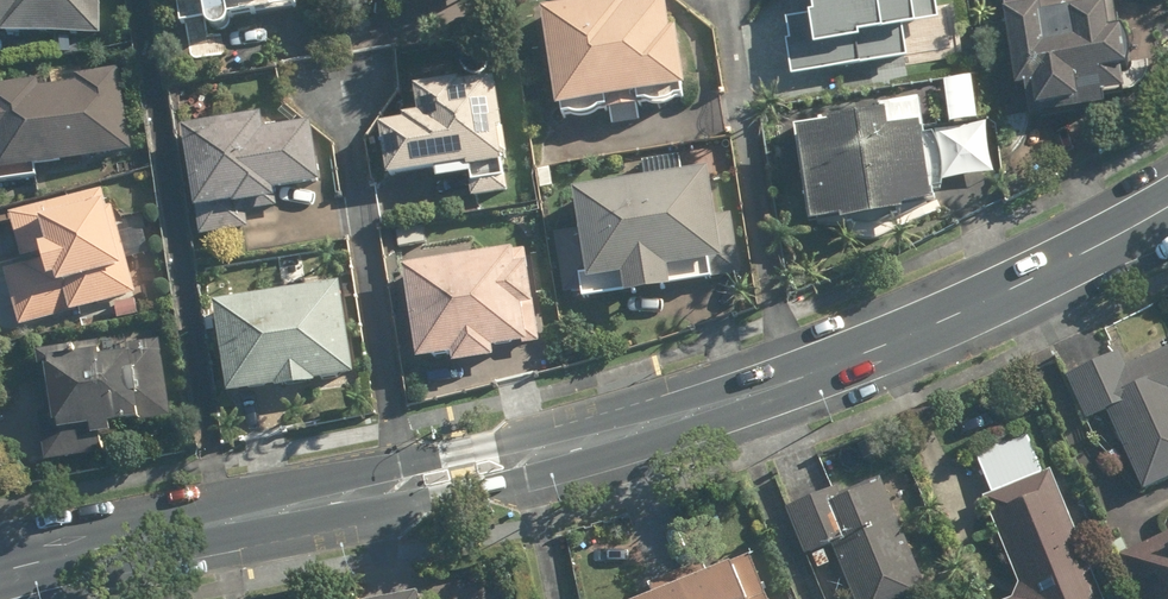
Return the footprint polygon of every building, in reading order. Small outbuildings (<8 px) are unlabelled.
[(105,34),(106,0),(0,0),(0,31),(105,34)] [(188,27),(311,4),(310,0),(183,0),(188,27)] [(676,0),(639,0),(638,0),(572,0),(550,4),(569,109),(700,86),(689,25),(681,27),(676,0)] [(825,10),(792,14),(800,74),(913,58),(909,25),(945,20),(942,0),(823,0),(825,10)] [(1124,27),(1122,13),(1128,12),(1126,0),(1017,0),(1037,120),(1136,103),(1131,69),(1147,66),(1139,24),(1124,27)] [(0,87),(0,139),(5,139),(9,168),(132,151),(121,70),(0,87)] [(443,177),(482,172),(486,199),(519,195),(504,73),(428,82),(432,109),(391,114),(398,172),(442,167),(443,177)] [(979,75),(948,80),(956,125),(987,120),(979,75)] [(820,223),(946,202),(943,181),(999,171),(991,125),(935,135),(930,105),(803,126),(820,223)] [(331,182),(322,123),(275,131),(272,113),(194,125),(207,209),(286,196),(284,189),(331,182)] [(716,166),(583,188),(590,228),(557,233),(569,301),(721,276),(718,258),(731,256),(716,166)] [(107,183),(12,210),(27,263),(4,269),(20,330),(113,304),(117,318),(142,311),(107,183)] [(411,264),(424,358),(460,353),(461,361),(505,355),(504,347),(539,342),(534,305),(543,304),(535,247),(411,264)] [(352,282),(225,299),(238,393),(365,375),(352,282)] [(175,418),(171,350),(117,354),(116,344),(45,348),(52,459),(109,456),(108,432),(122,431),(121,421),(175,418)] [(1070,372),(1090,421),(1115,411),(1149,494),(1167,486),(1167,347),(1133,361),(1128,349),(1070,372)] [(981,452),(998,494),(991,497),(1031,594),(1020,598),(1110,598),(1056,469),(1051,471),(1035,430),(981,452)] [(792,504),(818,569),(845,559),(861,598),(925,598),(933,596),(881,468),(792,504)] [(1132,550),(1154,598),(1167,598),(1167,534),(1132,550)] [(702,564),(651,583),(657,598),(653,598),(776,598),(760,557),(707,578),(702,564)] [(415,588),(371,598),(418,598),(415,588)]
